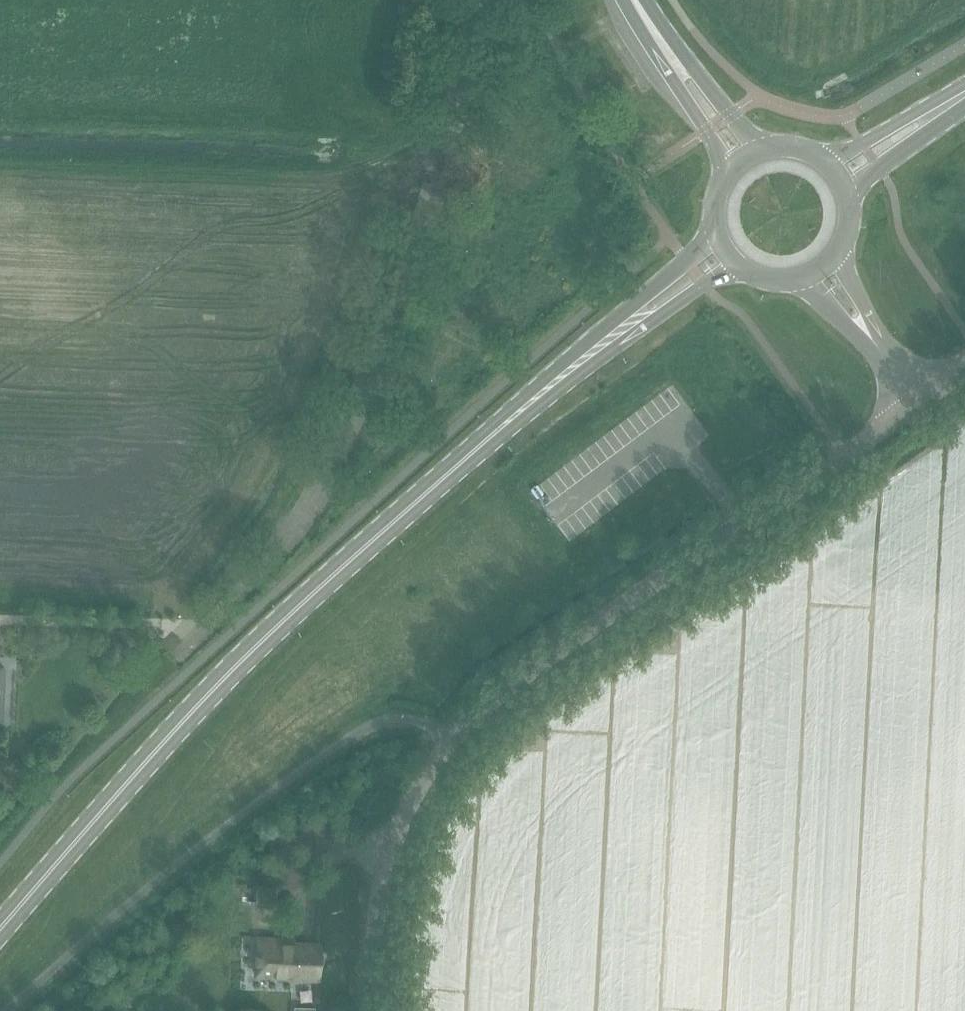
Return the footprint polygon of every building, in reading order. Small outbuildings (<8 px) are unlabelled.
[(681,111),(670,117),(676,129),(687,123),(681,111)] [(257,938),(256,973),(303,975),(303,978),(318,979),(319,943),(281,942),(282,938),(257,938)]
